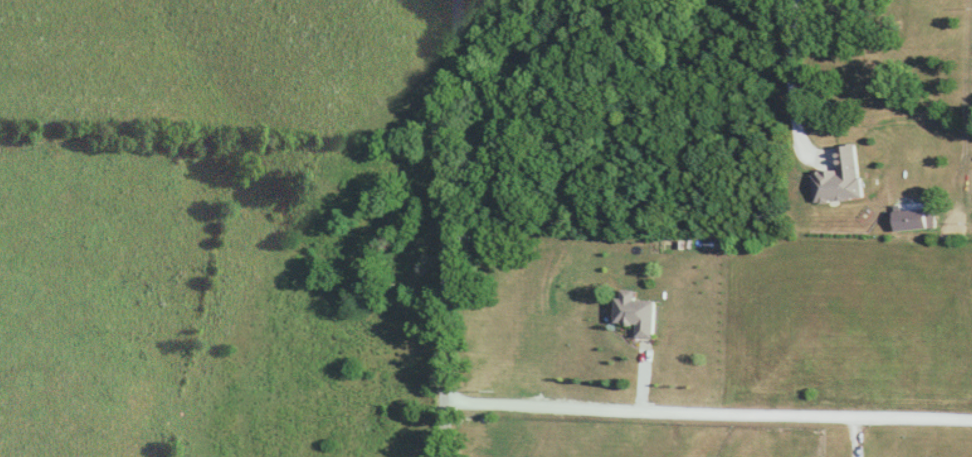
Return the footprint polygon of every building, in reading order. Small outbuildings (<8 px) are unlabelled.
[(864,198),(859,145),(840,147),(842,170),(815,172),(818,202),(864,198)] [(618,298),(616,323),(637,324),(637,337),(654,338),(656,301),(636,300),(637,290),(624,290),(624,299),(618,298)]
